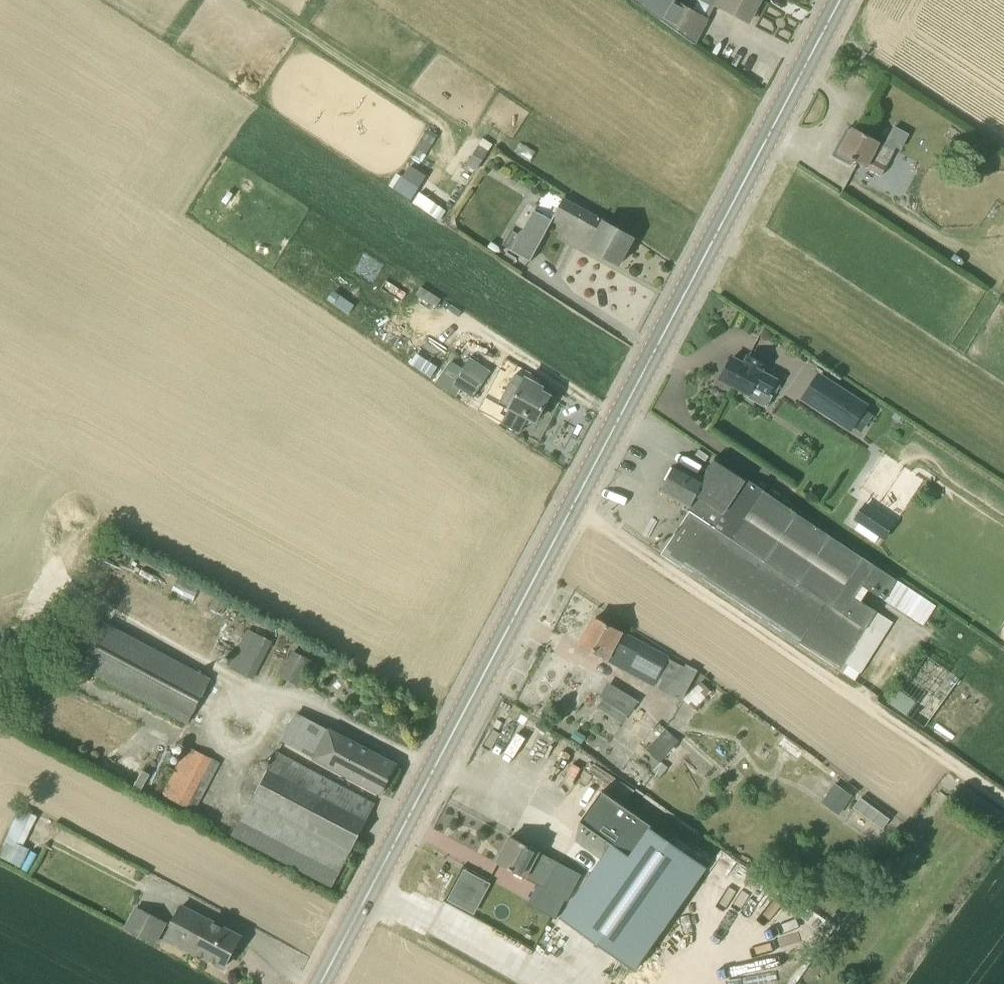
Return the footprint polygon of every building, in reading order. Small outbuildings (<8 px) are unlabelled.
[(688,7),(675,0),(671,0),(660,20),(696,45),(710,19),(708,18),(715,5),(723,9),(723,10),(748,23),(760,0),(692,0),(688,7)] [(852,131),(848,129),(840,144),(845,146),(838,158),(851,165),(854,160),(868,168),(868,167),(883,175),(896,151),(854,129),(852,131)] [(418,150),(427,155),(438,135),(430,130),(418,150)] [(389,186),(409,197),(415,186),(396,175),(389,186)] [(415,190),(409,199),(436,217),(442,208),(415,190)] [(531,262),(553,221),(564,227),(567,222),(596,238),(590,250),(620,266),(634,239),(563,201),(552,220),(536,211),(533,217),(532,217),(521,237),(511,232),(502,247),(531,262)] [(721,380),(750,395),(755,386),(770,394),(772,390),(776,392),(780,385),(776,383),(777,380),(762,372),(766,365),(749,357),(745,365),(733,358),(721,380)] [(463,369),(462,372),(472,378),(481,365),(471,358),(463,369)] [(462,372),(453,385),(473,399),(482,385),(472,378),(462,372)] [(520,433),(528,415),(537,418),(547,394),(538,389),(539,386),(522,378),(519,386),(508,382),(499,402),(510,407),(502,425),(520,433)] [(837,386),(821,410),(852,430),(863,413),(868,405),(837,386)] [(666,557),(837,671),(855,682),(860,674),(862,675),(894,624),(862,603),(869,592),(924,627),(937,608),(923,598),(924,596),(921,594),(920,595),(898,580),(897,582),(716,458),(704,480),(677,466),(661,495),(688,510),(687,512),(693,516),(666,557)] [(867,516),(853,510),(847,526),(884,541),(894,517),(871,507),(867,516)] [(216,596),(209,609),(222,616),(229,603),(216,596)] [(682,702),(699,672),(687,664),(684,668),(670,659),(622,634),(622,633),(596,619),(582,645),(607,659),(607,660),(682,702)] [(105,625),(82,668),(188,725),(211,681),(105,625)] [(248,633),(231,667),(253,678),(271,645),(248,633)] [(294,653),(281,678),(297,686),(310,661),(294,653)] [(888,702),(920,727),(958,678),(926,653),(888,702)] [(602,699),(604,700),(629,717),(639,702),(611,684),(602,699)] [(397,765),(347,740),(298,714),(283,743),(382,794),(397,765)] [(666,730),(646,751),(660,764),(680,743),(666,730)] [(190,747),(163,798),(193,814),(220,763),(190,747)] [(278,754),(234,837),(334,888),(353,850),(376,805),(278,754)] [(853,797),(835,785),(823,802),(840,815),(853,797)] [(654,825),(602,789),(580,821),(613,844),(561,919),(636,971),(708,866),(652,828),(654,825)] [(856,794),(848,805),(878,826),(886,815),(856,794)] [(545,889),(560,863),(511,837),(497,864),(545,889)] [(23,846),(12,841),(7,839),(0,855),(0,857),(22,868),(30,850),(23,846)] [(472,913),(487,880),(457,866),(442,899),(472,913)] [(137,907),(125,929),(124,930),(154,946),(167,923),(137,907)] [(225,968),(241,938),(182,907),(172,925),(188,933),(181,946),(225,968)]
